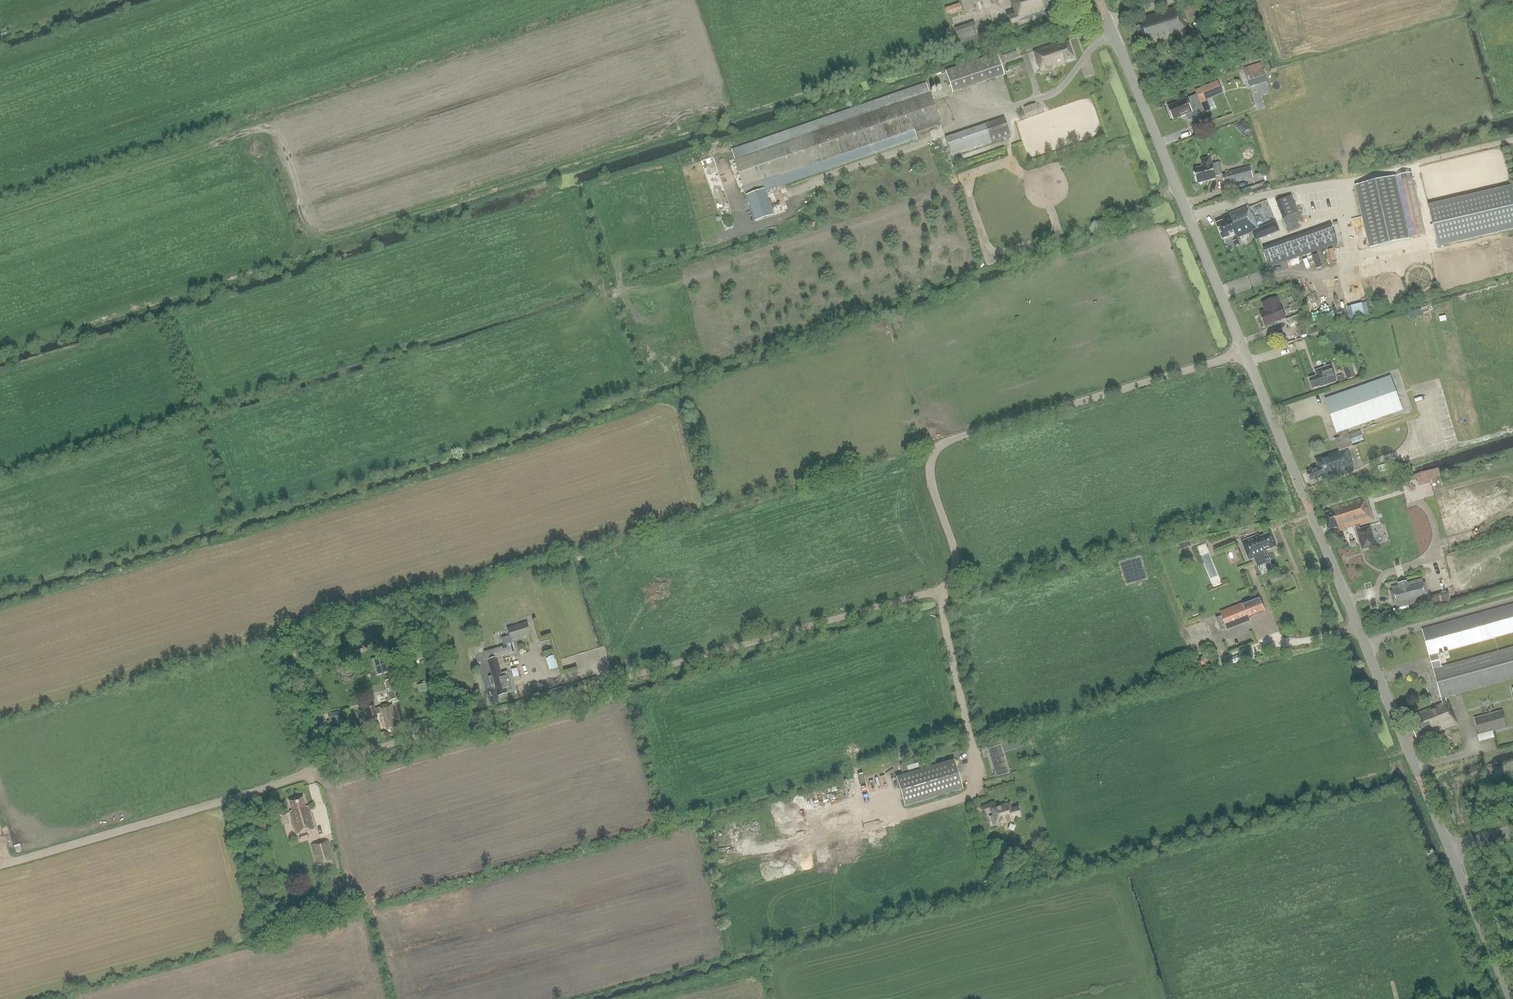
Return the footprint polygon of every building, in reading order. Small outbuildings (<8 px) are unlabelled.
[(966,11),(981,6),(979,0),(962,0),(966,11)] [(1055,6),(1053,0),(1011,0),(1014,10),(1006,12),(1010,24),(1036,16),(1038,21),(1047,18),(1044,10),(1055,6)] [(961,9),(959,3),(945,8),(947,14),(950,13),(950,15),(957,13),(956,11),(961,9)] [(1183,49),(1205,42),(1201,29),(1190,32),(1184,13),(1182,13),(1180,6),(1141,18),(1142,20),(1136,23),(1140,36),(1135,37),(1138,46),(1149,43),(1150,45),(1179,35),(1183,49)] [(977,21),(958,26),(961,39),(980,35),(977,21)] [(1034,52),(1041,73),(1065,64),(1064,62),(1074,58),(1069,42),(1061,45),(1061,44),(1056,45),(1056,44),(1034,52)] [(1017,57),(1015,49),(1001,53),(1003,62),(1017,57)] [(952,93),(1004,76),(997,54),(945,71),(952,93)] [(1190,69),(1205,64),(1202,54),(1186,59),(1190,69)] [(1261,63),(1243,69),(1249,88),(1268,82),(1261,63)] [(1219,81),(1196,90),(1198,95),(1199,99),(1223,89),(1219,81)] [(927,83),(731,150),(745,191),(747,196),(765,190),(766,192),(917,140),(914,133),(941,124),(927,83)] [(1193,119),(1206,114),(1199,99),(1198,95),(1187,99),(1176,103),(1177,104),(1169,107),(1174,119),(1182,116),(1182,117),(1191,113),(1193,119)] [(1037,110),(1035,104),(1026,107),(1028,113),(1037,110)] [(1005,118),(986,125),(946,138),(952,156),(1011,136),(1005,118)] [(1244,124),(1239,128),(1244,134),(1249,130),(1244,124)] [(1203,167),(1195,169),(1199,184),(1217,179),(1216,177),(1223,175),(1219,162),(1213,164),(1211,158),(1201,160),(1203,167)] [(1230,173),(1233,184),(1254,178),(1251,167),(1230,173)] [(1410,239),(1396,177),(1356,186),(1371,248),(1410,239)] [(1426,235),(1413,179),(1397,182),(1410,239),(1426,235)] [(1427,206),(1436,247),(1512,230),(1512,203),(1509,187),(1427,206)] [(1300,215),(1299,213),(1292,196),(1277,202),(1289,232),(1300,228),(1295,217),(1300,215)] [(1256,240),(1280,231),(1276,222),(1259,229),(1253,214),(1251,215),(1248,207),(1228,215),(1230,219),(1217,224),(1223,240),(1236,234),(1238,238),(1253,231),(1256,240)] [(1270,266),(1338,243),(1332,224),(1259,249),(1261,256),(1266,254),(1270,266)] [(1266,326),(1286,318),(1281,305),(1278,297),(1263,303),(1266,311),(1261,313),(1266,326)] [(1411,311),(1412,317),(1425,314),(1423,308),(1411,311)] [(1301,322),(1305,320),(1302,314),(1287,320),(1289,326),(1297,323),(1298,328),(1303,326),(1301,322)] [(1304,325),(1303,326),(1298,328),(1301,337),(1308,335),(1304,325)] [(1316,371),(1318,376),(1310,379),(1313,389),(1324,385),(1324,386),(1337,382),(1331,366),(1316,371)] [(1358,374),(1357,370),(1345,374),(1347,378),(1358,374)] [(1343,375),(1338,377),(1340,383),(1346,381),(1343,375)] [(1346,429),(1401,409),(1390,378),(1327,400),(1340,437),(1335,438),(1339,451),(1316,459),(1318,466),(1311,469),(1312,471),(1307,472),(1311,481),(1322,477),(1323,480),(1354,468),(1347,448),(1366,442),(1361,429),(1348,434),(1346,429)] [(1327,423),(1323,425),(1322,420),(1312,423),(1314,428),(1320,426),(1325,439),(1331,437),(1327,423)] [(1333,510),(1324,514),(1329,530),(1337,527),(1339,531),(1370,520),(1364,499),(1332,509),(1333,510)] [(1398,510),(1400,518),(1411,515),(1408,507),(1398,510)] [(1403,539),(1416,535),(1412,524),(1399,529),(1403,539)] [(1266,551),(1277,546),(1271,533),(1260,537),(1259,535),(1242,542),(1249,560),(1255,558),(1257,562),(1268,557),(1269,559),(1268,560),(1269,562),(1270,561),(1273,568),(1268,555),(1266,551)] [(1197,539),(1178,544),(1181,551),(1192,546),(1192,545),(1194,545),(1199,543),(1197,539)] [(1202,553),(1210,550),(1207,543),(1199,546),(1202,553)] [(1427,596),(1424,586),(1423,586),(1422,582),(1408,585),(1407,584),(1399,586),(1399,587),(1392,589),(1394,594),(1393,594),(1395,604),(1396,604),(1397,608),(1427,601),(1426,596),(1427,596)] [(1244,607),(1222,616),(1227,629),(1250,620),(1249,617),(1265,611),(1260,598),(1243,605),(1244,607)] [(1465,661),(1463,656),(1451,659),(1453,664),(1442,667),(1438,653),(1512,633),(1512,605),(1423,630),(1443,704),(1413,715),(1418,728),(1414,729),(1417,738),(1424,736),(1426,739),(1435,735),(1458,726),(1446,697),(1512,679),(1512,647),(1465,661)] [(511,640),(530,634),(526,623),(507,629),(509,635),(502,638),(504,646),(485,652),(487,660),(514,652),(511,640)] [(390,672),(385,655),(372,659),(377,676),(390,672)] [(1209,667),(1206,656),(1196,659),(1200,670),(1209,667)] [(506,690),(513,688),(508,671),(489,677),(492,686),(496,685),(499,695),(507,693),(506,690)] [(391,700),(401,698),(396,678),(386,681),(391,700)] [(396,718),(394,708),(393,705),(379,709),(380,710),(376,711),(375,708),(374,704),(366,706),(367,708),(370,719),(377,717),(376,714),(380,713),(384,728),(387,727),(388,730),(395,728),(393,719),(396,718)] [(1508,728),(1503,710),(1474,718),(1479,736),(1508,728)] [(996,777),(1009,773),(1001,745),(988,749),(996,777)] [(908,759),(911,769),(922,765),(919,755),(908,759)] [(963,788),(954,759),(896,776),(905,806),(963,788)] [(296,835),(315,830),(309,807),(306,808),(303,798),(290,801),(293,811),(290,812),(296,835)] [(1011,809),(1009,802),(991,808),(996,825),(1014,820),(1014,818),(1021,817),(1018,807),(1011,809)] [(259,832),(265,830),(263,822),(256,824),(259,832)] [(318,863),(333,859),(328,842),(313,846),(318,863)] [(993,873),(987,874),(989,882),(995,880),(993,873)]
